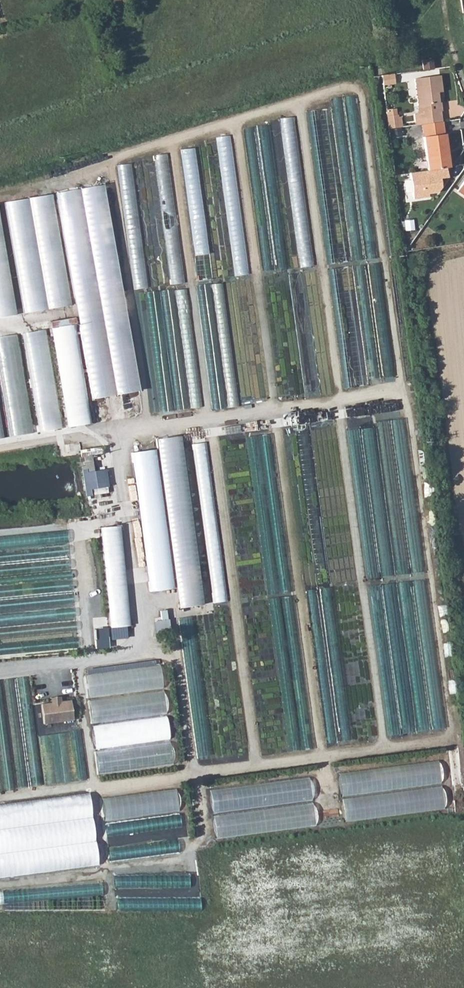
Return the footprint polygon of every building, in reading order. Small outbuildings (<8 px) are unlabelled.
[(431,59),(421,60),(422,71),(432,69),(431,59)] [(382,74),(384,84),(396,82),(394,72),(382,74)] [(413,114),(415,125),(423,124),(440,122),(438,112),(440,112),(439,103),(437,103),(436,93),(438,93),(441,92),(439,76),(414,79),(418,114),(413,114)] [(300,266),(313,265),(296,116),(282,117),(300,266)] [(386,119),(387,129),(395,128),(393,118),(386,119)] [(425,137),(423,137),(427,170),(445,168),(449,167),(444,134),(446,134),(444,122),(440,122),(423,124),(425,137)] [(219,158),(224,158),(224,155),(232,155),(232,135),(219,135),(219,158)] [(212,278),(197,146),(183,148),(198,280),(212,278)] [(155,154),(171,284),(185,282),(169,152),(155,154)] [(120,164),(133,288),(147,287),(134,162),(120,164)] [(248,273),(237,168),(224,170),(235,275),(248,273)] [(447,178),(445,168),(427,170),(409,173),(412,199),(428,197),(427,194),(436,193),(440,187),(439,179),(447,178)] [(463,196),(463,179),(456,191),(463,196)] [(113,395),(140,391),(107,184),(79,189),(113,395)] [(113,395),(79,189),(58,192),(91,399),(113,395)] [(70,306),(52,195),(29,199),(47,310),(70,306)] [(47,310),(29,199),(6,203),(24,314),(47,310)] [(0,220),(0,318),(15,315),(0,220)] [(264,271),(274,270),(270,232),(260,233),(264,271)] [(171,289),(162,291),(163,300),(173,298),(171,289)] [(74,324),(51,328),(67,428),(91,424),(74,324)] [(24,333),(40,429),(61,426),(46,329),(24,333)] [(11,436),(33,433),(16,334),(0,336),(0,370),(11,436)] [(179,608),(203,604),(179,436),(155,440),(179,608)] [(214,603),(228,601),(205,442),(192,444),(214,603)] [(154,450),(131,453),(151,591),(173,588),(154,450)] [(94,469),(93,455),(83,456),(85,493),(109,491),(108,468),(94,469)] [(130,636),(123,525),(103,526),(110,638),(130,636)] [(89,700),(164,691),(160,665),(86,674),(89,700)] [(92,725),(167,716),(164,691),(89,700),(92,725)] [(60,702),(50,703),(42,704),(44,724),(72,721),(70,701),(60,702)] [(87,780),(84,754),(74,755),(71,731),(41,734),(43,747),(37,747),(33,711),(22,712),(23,721),(6,723),(6,718),(0,718),(0,756),(1,770),(0,770),(0,788),(87,780)] [(95,751),(170,742),(167,716),(92,725),(95,751)] [(95,751),(98,773),(173,764),(170,742),(95,751)] [(440,761),(340,771),(345,818),(445,808),(443,784),(442,784),(440,761)] [(315,779),(285,778),(284,804),(283,825),(314,826),(315,779)] [(105,816),(179,812),(178,790),(104,795),(105,816)] [(0,804),(0,828),(91,817),(88,794),(0,804)] [(176,816),(107,821),(108,836),(177,831),(176,816)] [(91,817),(0,828),(0,852),(94,841),(91,817)] [(111,856),(174,847),(172,832),(109,841),(111,856)] [(0,852),(0,877),(97,865),(94,841),(0,852)] [(191,896),(188,866),(114,873),(117,903),(191,896)]
